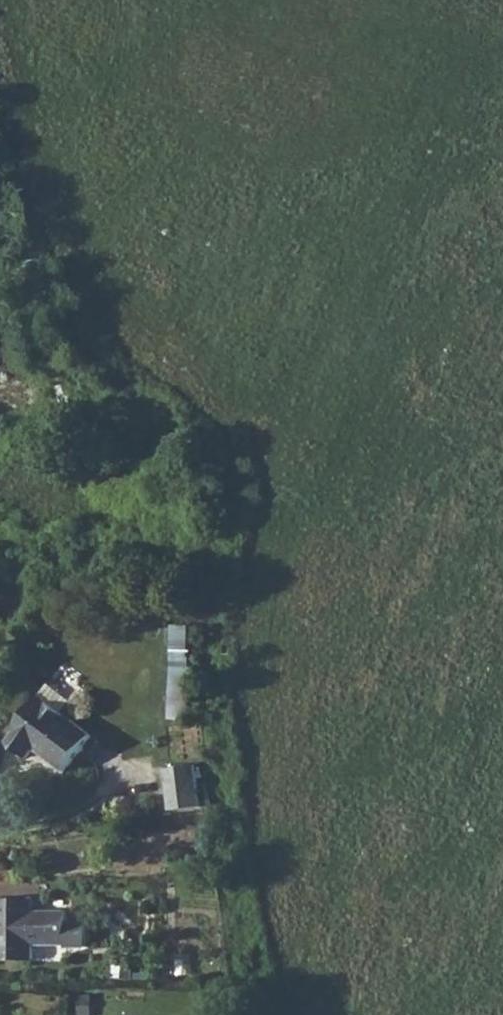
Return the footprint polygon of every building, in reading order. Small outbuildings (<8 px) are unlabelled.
[(14,733),(7,744),(26,758),(34,747),(64,769),(90,732),(76,720),(66,714),(75,700),(48,682),(13,731),(14,733)] [(187,761),(158,765),(164,807),(192,803),(187,761)] [(0,894),(0,954),(28,954),(29,938),(63,938),(63,942),(86,942),(86,918),(63,918),(63,907),(30,906),(30,894),(0,894)]
